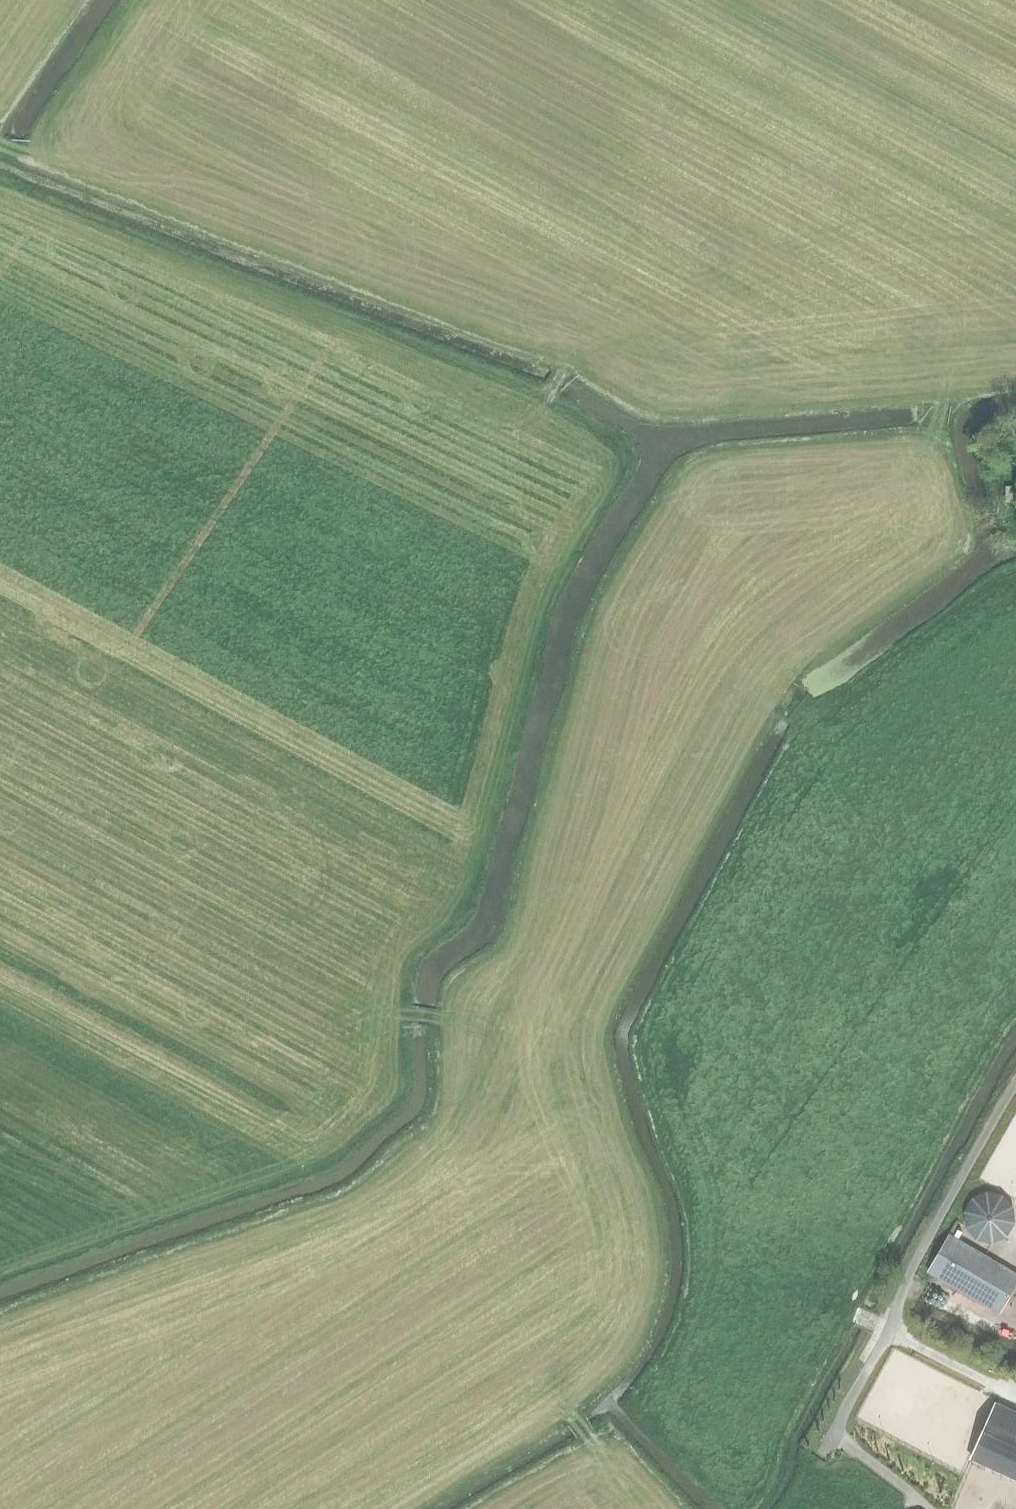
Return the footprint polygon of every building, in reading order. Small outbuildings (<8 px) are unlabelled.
[(991,1191),(977,1198),(970,1210),(971,1225),(981,1236),(996,1239),(1009,1233),(1015,1221),(1015,1213),(1015,1205),(1005,1194),(991,1191)] [(949,1233),(927,1272),(1000,1313),(1015,1285),(1015,1271),(949,1233)] [(971,1458),(1015,1478),(1015,1412),(996,1403),(971,1458)]
